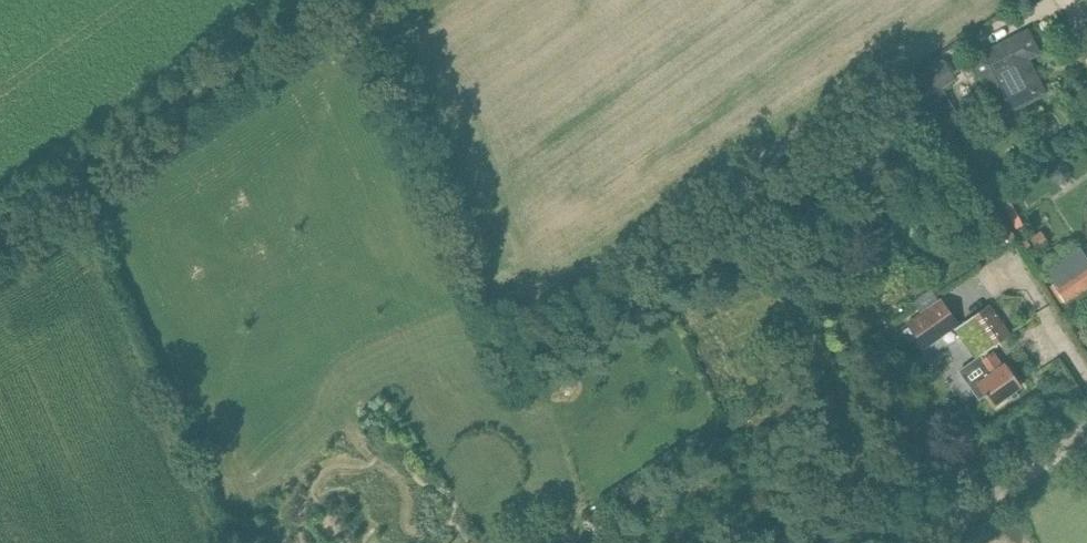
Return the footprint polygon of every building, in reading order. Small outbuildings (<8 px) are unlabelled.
[(1038,52),(1027,31),(973,59),(1001,115),(1044,92),(1027,58),(1038,52)] [(908,79),(943,135),(964,122),(943,88),(957,79),(944,57),(908,79)] [(1081,246),(1047,269),(1055,280),(1051,283),(1065,303),(1068,300),(1086,287),(1086,256),(1081,246)] [(941,298),(906,323),(924,349),(959,324),(941,298)] [(1021,386),(1004,362),(1002,364),(993,351),(991,352),(988,348),(1010,333),(990,304),(955,330),(975,358),(980,354),(983,358),(980,360),(986,371),(989,375),(977,383),(993,406),(1021,386)]
